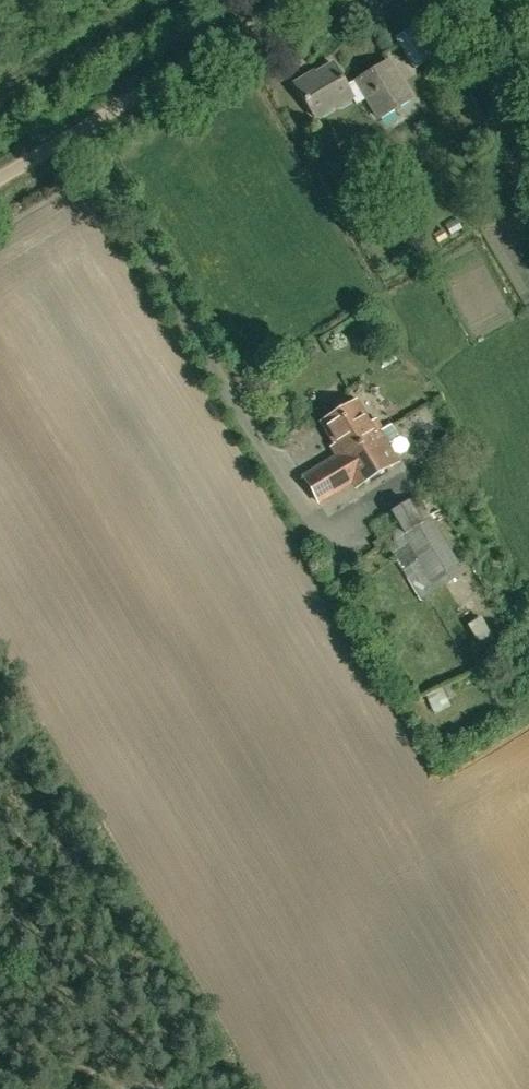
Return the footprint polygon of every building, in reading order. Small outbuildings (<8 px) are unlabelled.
[(432,56),(415,26),(397,37),(415,66),(432,56)] [(391,58),(354,80),(354,78),(345,84),(333,63),(309,78),(307,76),(295,83),(315,117),(335,105),(336,107),(353,97),(355,100),(363,96),(378,120),(415,98),(391,58)] [(355,402),(323,421),(342,453),(326,463),(332,473),(310,486),(319,501),(341,488),(338,484),(350,476),(356,486),(397,462),(379,431),(382,429),(376,419),(368,424),(355,402)] [(394,540),(392,542),(387,533),(372,542),(362,549),(367,557),(377,551),(388,545),(421,599),(465,572),(419,495),(381,518),(394,540)] [(494,619),(480,623),(487,646),(501,641),(494,619)]
